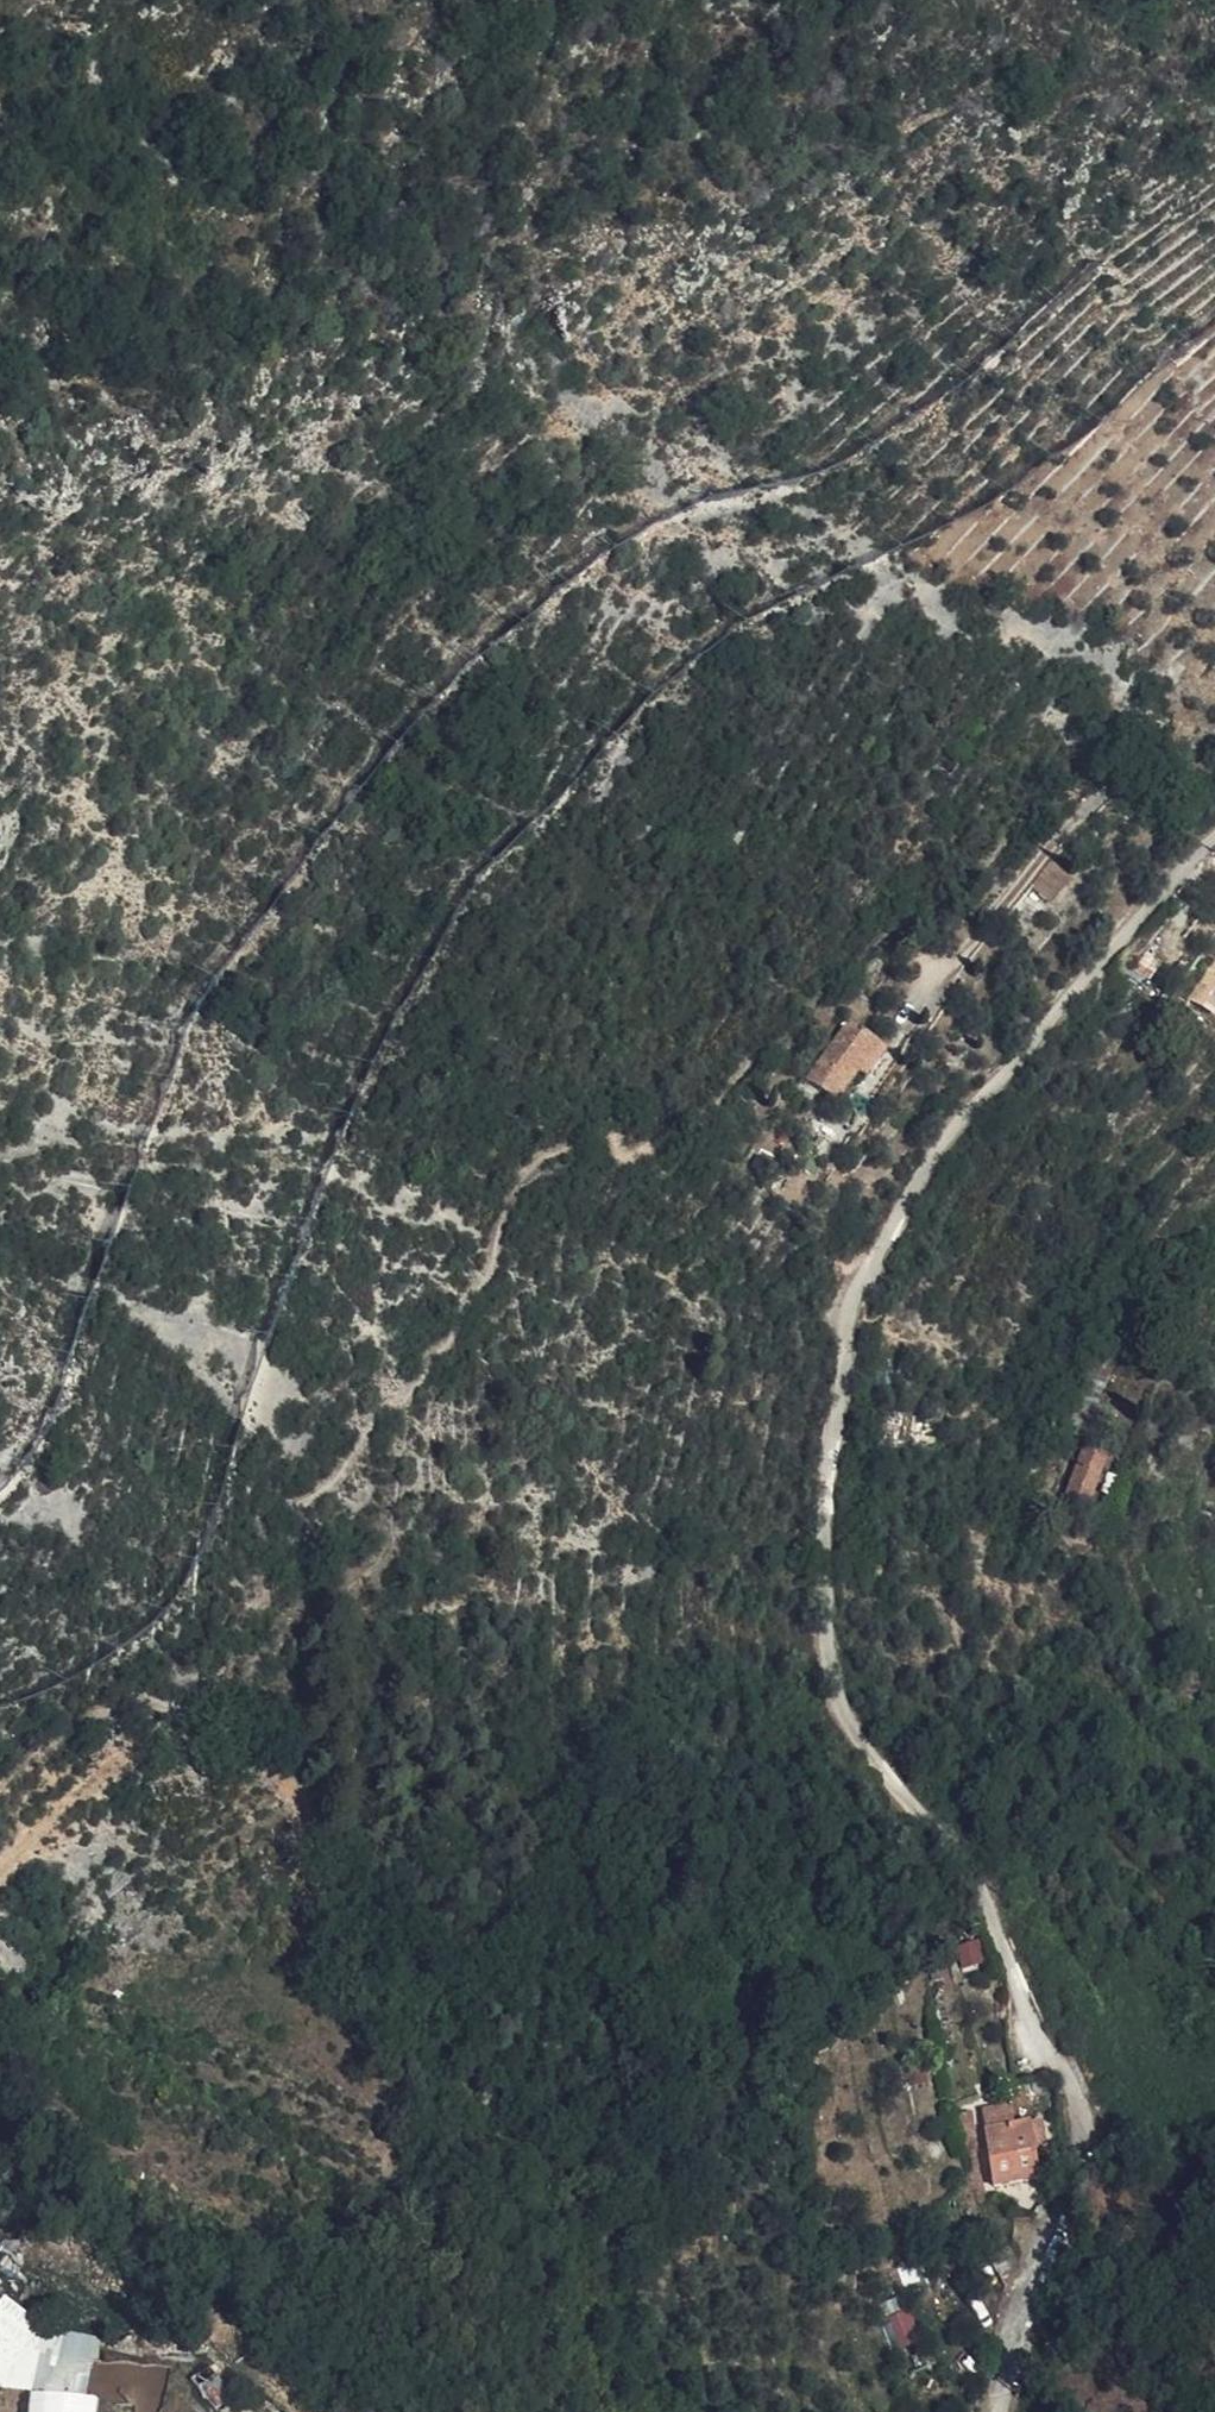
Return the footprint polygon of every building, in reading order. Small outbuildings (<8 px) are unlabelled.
[(1070,870),(1055,856),(1036,884),(1048,895),(1070,870)] [(882,1049),(853,1026),(831,1054),(825,1050),(801,1082),(836,1109),(882,1049)] [(1075,1442),(1063,1480),(1090,1488),(1103,1451),(1075,1442)] [(994,2106),(997,2129),(1027,2124),(1024,2102),(994,2106)] [(964,2108),(971,2182),(992,2180),(985,2106),(964,2108)] [(1051,2178),(1045,2123),(997,2129),(1004,2184),(1051,2178)] [(9,2291),(0,2304),(0,2383),(2,2382),(30,2386),(90,2391),(99,2327),(51,2321),(9,2291)] [(30,2386),(28,2411),(98,2411),(100,2392),(90,2391),(30,2386)]
